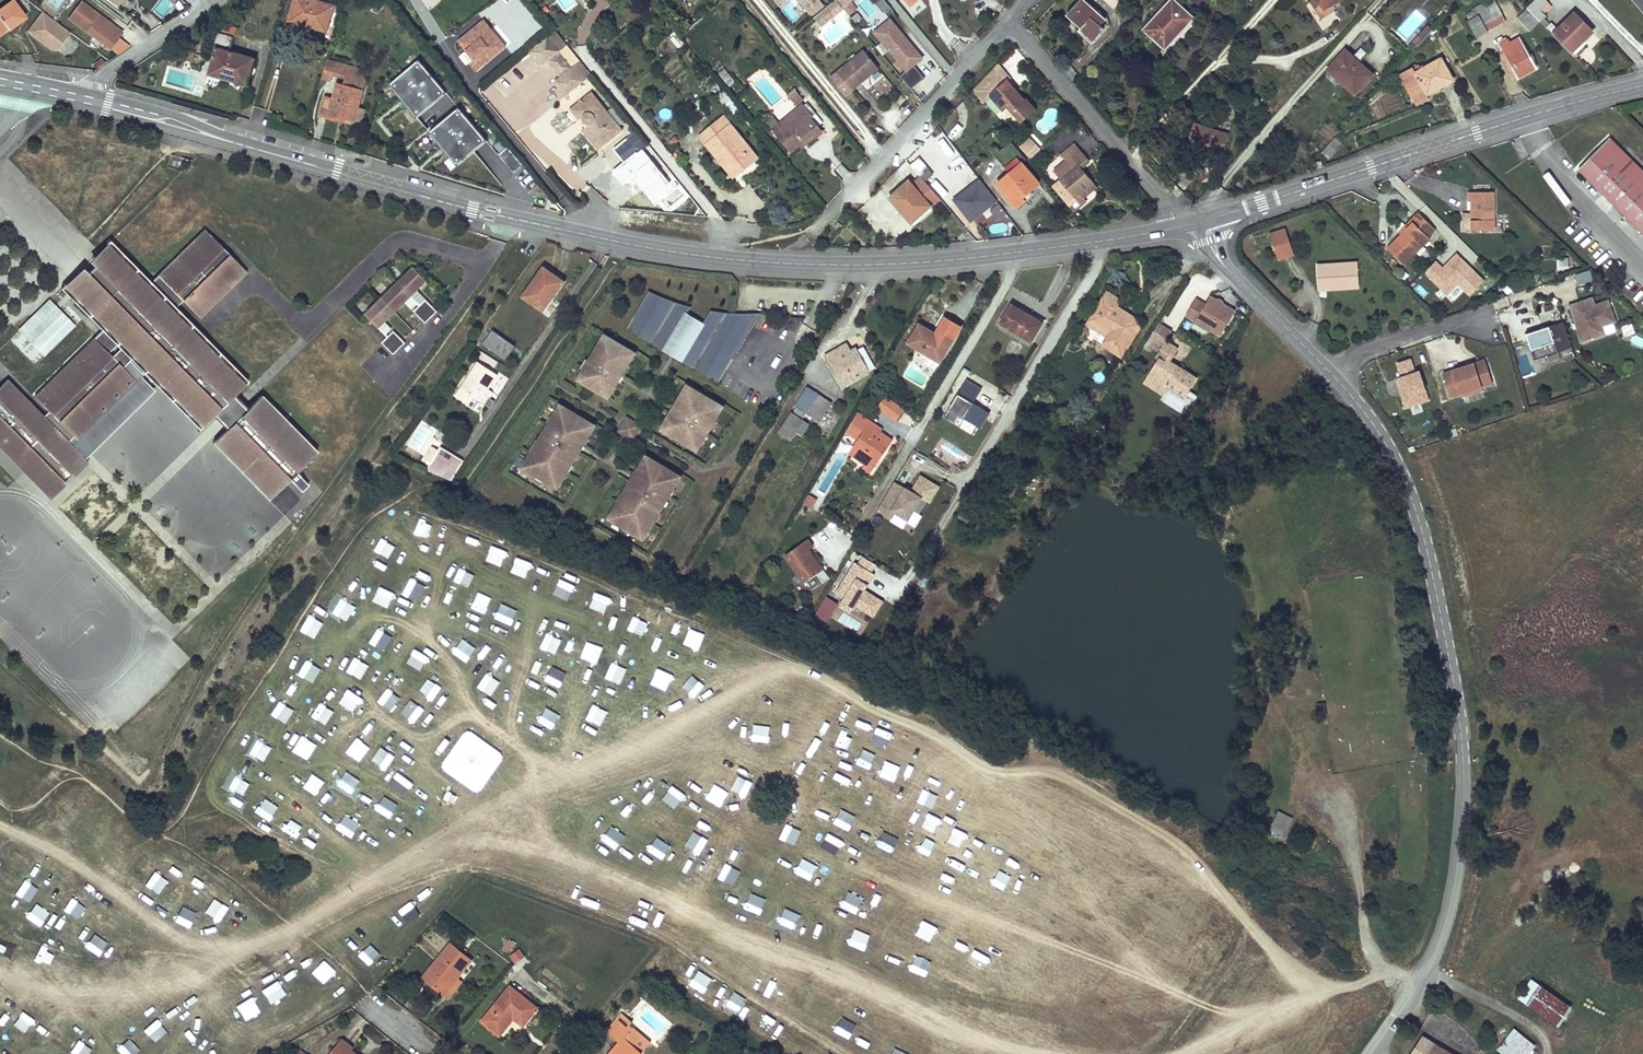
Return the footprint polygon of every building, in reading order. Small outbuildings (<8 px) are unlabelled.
[(68,17),(109,48),(120,34),(115,26),(80,0),(68,17)] [(312,0),(294,0),(289,18),(316,26),(315,30),(326,33),(334,6),(312,0)] [(381,2),(375,0),(372,9),(379,11),(381,2)] [(566,12),(576,5),(572,0),(557,0),(566,12)] [(786,0),(773,0),(771,1),(780,12),(789,4),(786,0)] [(832,5),(839,14),(846,8),(839,0),(832,5)] [(858,1),(869,16),(878,9),(871,0),(859,0),(858,1)] [(1067,14),(1081,26),(1084,23),(1093,31),(1099,25),(1105,18),(1085,0),(1080,0),(1067,14)] [(1114,9),(1122,0),(1103,0),(1114,9)] [(1142,29),(1163,49),(1191,19),(1172,0),(1170,0),(1142,29)] [(1310,1),(1322,19),(1335,10),(1332,6),(1322,12),(1314,0),(1312,0),(1310,1)] [(1322,12),(1332,6),(1341,0),(1314,0),(1322,12)] [(1527,8),(1540,21),(1545,16),(1541,11),(1548,3),(1545,0),(1535,0),(1527,8)] [(22,19),(16,9),(17,8),(12,1),(0,10),(0,36),(22,19)] [(1573,2),(1568,6),(1572,10),(1577,5),(1573,2)] [(839,14),(832,5),(816,18),(823,27),(839,14)] [(1497,5),(1468,19),(1476,37),(1487,32),(1487,31),(1483,24),(1502,15),(1497,5)] [(1527,8),(1518,18),(1530,31),(1540,21),(1527,8)] [(44,13),(30,32),(56,51),(69,32),(44,13)] [(1551,24),(1547,28),(1571,53),(1592,32),(1573,14),(1557,30),(1551,24)] [(1502,15),(1483,24),(1487,31),(1505,23),(1502,15)] [(479,70),(507,45),(483,17),(454,42),(479,70)] [(872,34),(907,73),(923,60),(891,20),(872,34)] [(237,28),(221,23),(214,48),(217,49),(210,74),(248,85),(255,59),(230,51),(237,28)] [(1081,26),(1079,27),(1092,38),(1102,27),(1099,25),(1093,31),(1084,23),(1081,26)] [(1432,29),(1427,25),(1412,41),(1417,45),(1432,29)] [(558,32),(532,52),(542,65),(548,60),(561,76),(555,81),(566,96),(592,75),(558,32)] [(672,37),(675,46),(683,44),(680,35),(672,37)] [(71,54),(77,43),(67,37),(61,49),(71,54)] [(1507,40),(1499,45),(1518,78),(1537,68),(1519,38),(1509,43),(1507,40)] [(829,46),(824,40),(819,44),(824,50),(829,46)] [(876,65),(861,47),(828,75),(842,93),(876,65)] [(1344,51),(1327,69),(1355,93),(1372,75),(1344,51)] [(328,59),(323,76),(332,79),(334,76),(335,70),(339,69),(340,63),(328,59)] [(1418,63),(1400,73),(1411,95),(1424,89),(1427,94),(1452,81),(1441,59),(1422,69),(1418,63)] [(419,61),(390,85),(417,119),(447,94),(419,61)] [(999,62),(990,72),(1001,85),(1008,79),(1011,76),(999,62)] [(368,71),(340,63),(339,69),(335,70),(334,76),(346,79),(345,86),(363,91),(368,71)] [(729,75),(723,67),(717,72),(723,80),(729,75)] [(990,72),(974,88),(984,100),(992,94),(1004,107),(1008,104),(1013,110),(1021,119),(1035,108),(1026,97),(1025,99),(1008,79),(1001,85),(990,72)] [(793,86),(786,91),(795,102),(802,96),(807,92),(799,83),(794,88),(793,86)] [(363,91),(345,86),(337,84),(333,98),(325,96),(321,114),(340,119),(341,116),(355,119),(359,105),(363,91)] [(587,128),(594,137),(596,138),(598,139),(600,140),(602,140),(604,139),(606,138),(607,138),(621,126),(593,92),(572,109),(581,120),(585,117),(587,122),(591,125),(587,128)] [(802,101),(811,112),(819,105),(810,94),(802,101)] [(798,113),(774,133),(788,150),(798,142),(810,131),(814,135),(822,129),(809,114),(811,112),(802,101),(801,100),(792,107),(798,113)] [(361,124),(366,107),(359,105),(355,119),(341,116),(340,119),(361,124)] [(792,107),(769,126),(774,133),(798,113),(792,107)] [(460,109),(431,133),(458,167),(488,142),(460,109)] [(722,115),(698,134),(705,143),(709,140),(736,172),(756,156),(722,115)] [(1192,124),(1186,145),(1196,147),(1197,145),(1223,153),(1228,134),(1192,124)] [(624,130),(621,126),(607,138),(606,138),(604,139),(602,140),(600,140),(598,139),(596,138),(594,137),(587,128),(583,131),(600,150),(624,130)] [(798,142),(801,146),(814,135),(810,131),(798,142)] [(1020,146),(1031,157),(1041,148),(1030,136),(1020,146)] [(1336,137),(1322,152),(1329,159),(1343,143),(1336,137)] [(709,140),(705,143),(732,176),(736,172),(709,140)] [(1579,171),(1617,208),(1609,216),(1618,224),(1619,223),(1631,234),(1637,228),(1642,235),(1642,162),(1630,148),(1625,153),(1611,140),(1579,171)] [(1011,141),(995,155),(1010,173),(997,184),(1017,207),(1025,199),(1023,196),(1039,182),(1023,163),(1026,159),(1011,141)] [(1063,178),(1053,186),(1071,207),(1083,198),(1078,193),(1092,182),(1080,167),(1088,161),(1074,143),(1064,152),(1069,158),(1056,169),(1063,178)] [(510,147),(499,153),(510,173),(521,167),(510,147)] [(922,160),(916,164),(923,173),(922,174),(933,187),(940,181),(922,160)] [(1313,163),(1315,169),(1323,166),(1322,160),(1313,163)] [(897,190),(887,199),(907,222),(927,205),(930,208),(940,199),(920,177),(901,194),(897,190)] [(952,199),(970,222),(997,201),(979,178),(952,199)] [(1491,230),(1491,191),(1465,192),(1465,201),(1469,201),(1469,214),(1469,230),(1491,230)] [(1083,198),(1071,207),(1074,212),(1086,201),(1083,198)] [(907,222),(910,225),(930,208),(927,205),(907,222)] [(1404,266),(1429,240),(1427,238),(1435,230),(1418,214),(1410,221),(1412,224),(1401,236),(1387,249),(1404,266)] [(1401,236),(1412,224),(1410,221),(1398,233),(1401,236)] [(1292,255),(1283,229),(1269,234),(1277,259),(1292,255)] [(112,252),(69,294),(104,330),(34,399),(48,414),(41,420),(7,386),(0,393),(0,448),(48,497),(62,483),(69,476),(83,463),(66,446),(73,439),(134,380),(109,354),(119,345),(160,387),(201,429),(214,417),(227,431),(212,445),(267,502),(288,482),(301,494),(308,487),(295,475),(316,454),(260,397),(245,412),(232,399),(244,387),(172,313),(182,303),(199,321),(222,298),(219,295),(243,271),(204,232),(147,288),(112,252)] [(63,288),(69,294),(112,252),(106,246),(63,288)] [(1555,260),(1556,271),(1566,270),(1565,260),(1555,260)] [(1436,261),(1425,270),(1445,293),(1459,281),(1455,276),(1451,279),(1436,261)] [(1354,264),(1315,267),(1316,286),(1355,284),(1354,264)] [(414,269),(365,316),(377,329),(426,281),(414,269)] [(544,269),(523,297),(542,310),(551,298),(550,297),(561,281),(544,269)] [(1579,285),(1595,280),(1591,269),(1575,274),(1579,285)] [(243,271),(219,295),(222,298),(246,275),(243,271)] [(651,291),(650,290),(628,328),(720,383),(735,358),(697,335),(705,323),(688,313),(692,305),(686,304),(683,303),(676,301),(671,299),(665,297),(657,294),(651,291)] [(1120,301),(1108,293),(1104,300),(1116,308),(1120,301)] [(1207,302),(1195,296),(1184,318),(1222,336),(1236,307),(1210,294),(1207,302)] [(44,356),(76,325),(49,298),(17,329),(44,356)] [(1116,308),(1104,300),(1091,319),(1112,333),(1109,338),(1104,347),(1121,357),(1141,324),(1116,308)] [(1567,307),(1578,342),(1601,335),(1598,328),(1612,324),(1605,303),(1591,307),(1589,300),(1567,307)] [(425,301),(413,313),(425,324),(436,313),(425,301)] [(1540,308),(1542,314),(1551,311),(1549,305),(1540,308)] [(1029,317),(1011,307),(1001,323),(1031,342),(1042,323),(1031,315),(1029,317)] [(719,310),(713,309),(705,323),(697,335),(735,358),(763,311),(760,312),(757,312),(752,312),(748,312),(743,312),(737,312),(729,312),(724,311),(719,310)] [(808,317),(792,315),(791,317),(803,318),(796,330),(798,332),(808,317)] [(803,318),(791,317),(787,325),(796,330),(803,318)] [(1112,333),(1091,319),(1088,324),(1109,338),(1112,333)] [(1633,322),(1622,324),(1624,336),(1636,333),(1633,322)] [(1522,335),(1531,361),(1568,349),(1560,323),(1522,335)] [(1142,372),(1148,377),(1156,382),(1155,385),(1163,391),(1166,388),(1184,400),(1197,380),(1179,369),(1176,375),(1168,369),(1179,350),(1168,343),(1174,333),(1159,324),(1129,371),(1139,377),(1142,372)] [(938,337),(919,326),(909,343),(941,362),(952,343),(939,335),(938,337)] [(493,331),(483,344),(505,359),(515,346),(493,331)] [(393,332),(381,344),(393,355),(404,344),(393,332)] [(635,354),(602,334),(592,351),(595,353),(589,364),(586,362),(576,378),(590,386),(592,383),(600,388),(598,391),(611,399),(621,383),(618,381),(635,354)] [(1642,345),(1642,336),(1632,335),(1631,344),(1642,345)] [(160,387),(119,345),(109,354),(134,380),(73,439),(66,446),(83,463),(160,387)] [(845,345),(825,356),(842,385),(874,367),(863,347),(856,351),(855,349),(849,352),(845,345)] [(595,353),(592,351),(586,362),(589,364),(595,353)] [(637,355),(635,354),(618,381),(621,383),(637,355)] [(1399,392),(1404,406),(1426,399),(1417,371),(1413,372),(1408,359),(1396,363),(1400,376),(1397,377),(1402,392),(1399,392)] [(1441,373),(1448,396),(1458,393),(1478,387),(1490,383),(1482,360),(1441,373)] [(479,361),(458,395),(470,403),(475,395),(482,400),(490,387),(499,373),(479,361)] [(1156,382),(1148,377),(1144,383),(1161,394),(1163,391),(1155,385),(1156,382)] [(721,405),(688,385),(678,402),(681,404),(675,415),(672,413),(662,429),(676,437),(678,434),(686,439),(684,442),(698,450),(707,434),(704,432),(721,405)] [(488,404),(496,391),(490,387),(482,400),(488,404)] [(818,394),(807,387),(795,406),(806,413),(818,394)] [(974,436),(990,412),(959,392),(943,416),(974,436)] [(889,399),(884,395),(876,406),(881,410),(889,399)] [(903,408),(889,399),(881,410),(895,419),(903,408)] [(681,404),(678,402),(672,413),(675,415),(681,404)] [(723,406),(721,405),(704,432),(707,434),(723,406)] [(595,426),(561,406),(553,418),(556,420),(553,426),(550,424),(537,446),(540,447),(537,453),(534,451),(524,467),(558,487),(568,472),(565,470),(568,464),(571,466),(584,444),(581,443),(584,437),(587,438),(595,426)] [(792,439),(796,431),(803,435),(810,422),(790,411),(778,432),(792,439)] [(877,426),(869,420),(857,412),(845,433),(856,441),(852,447),(859,452),(856,456),(866,462),(875,468),(892,440),(879,432),(875,429),(877,426)] [(640,425),(628,418),(620,430),(633,438),(640,425)] [(686,439),(678,434),(676,437),(684,442),(686,439)] [(859,452),(852,447),(848,454),(865,464),(866,462),(856,456),(859,452)] [(438,451),(432,463),(450,472),(452,468),(451,467),(457,456),(449,452),(447,455),(438,451)] [(681,477),(647,457),(640,469),(642,471),(639,477),(636,475),(623,497),(626,498),(623,504),(620,502),(610,518),(644,538),(654,522),(651,521),(654,515),(657,517),(670,495),(667,493),(671,487),(673,489),(681,477)] [(83,463),(69,476),(72,479),(86,466),(83,463)] [(912,489),(893,480),(878,511),(892,518),(894,514),(910,521),(921,499),(931,503),(940,484),(919,474),(912,489)] [(62,483),(48,497),(51,500),(64,486),(62,483)] [(813,509),(818,498),(808,493),(803,504),(813,509)] [(814,546),(809,539),(787,556),(807,583),(825,570),(810,550),(814,546)] [(834,596),(874,618),(884,600),(865,589),(879,565),(858,553),(834,596)] [(815,615),(827,621),(838,602),(826,596),(815,615)] [(879,630),(879,620),(869,620),(869,630),(879,630)] [(1269,830),(1283,837),(1293,817),(1279,810),(1269,830)] [(500,946),(504,952),(515,946),(511,940),(500,946)] [(455,975),(459,978),(472,961),(451,945),(424,981),(441,994),(455,975)] [(520,949),(509,956),(514,964),(525,956),(520,949)] [(466,983),(459,978),(455,975),(441,994),(451,1002),(466,983)] [(1570,1006),(1540,986),(1529,1004),(1558,1024),(1570,1006)] [(511,1018),(515,1022),(522,1029),(538,1012),(514,989),(483,1023),(495,1035),(511,1018)] [(500,1039),(515,1022),(511,1018),(495,1035),(500,1039)] [(635,1030),(632,1028),(634,1025),(628,1020),(612,1039),(619,1045),(611,1053),(643,1053),(627,1040),(635,1030)] [(1497,1051),(1502,1053),(1529,1053),(1536,1043),(1512,1027),(1497,1051)] [(635,1030),(627,1040),(643,1053),(645,1053),(652,1045),(635,1030)] [(1422,1037),(1412,1053),(1449,1053),(1422,1037)] [(354,1051),(345,1043),(336,1053),(351,1053),(354,1051)]
